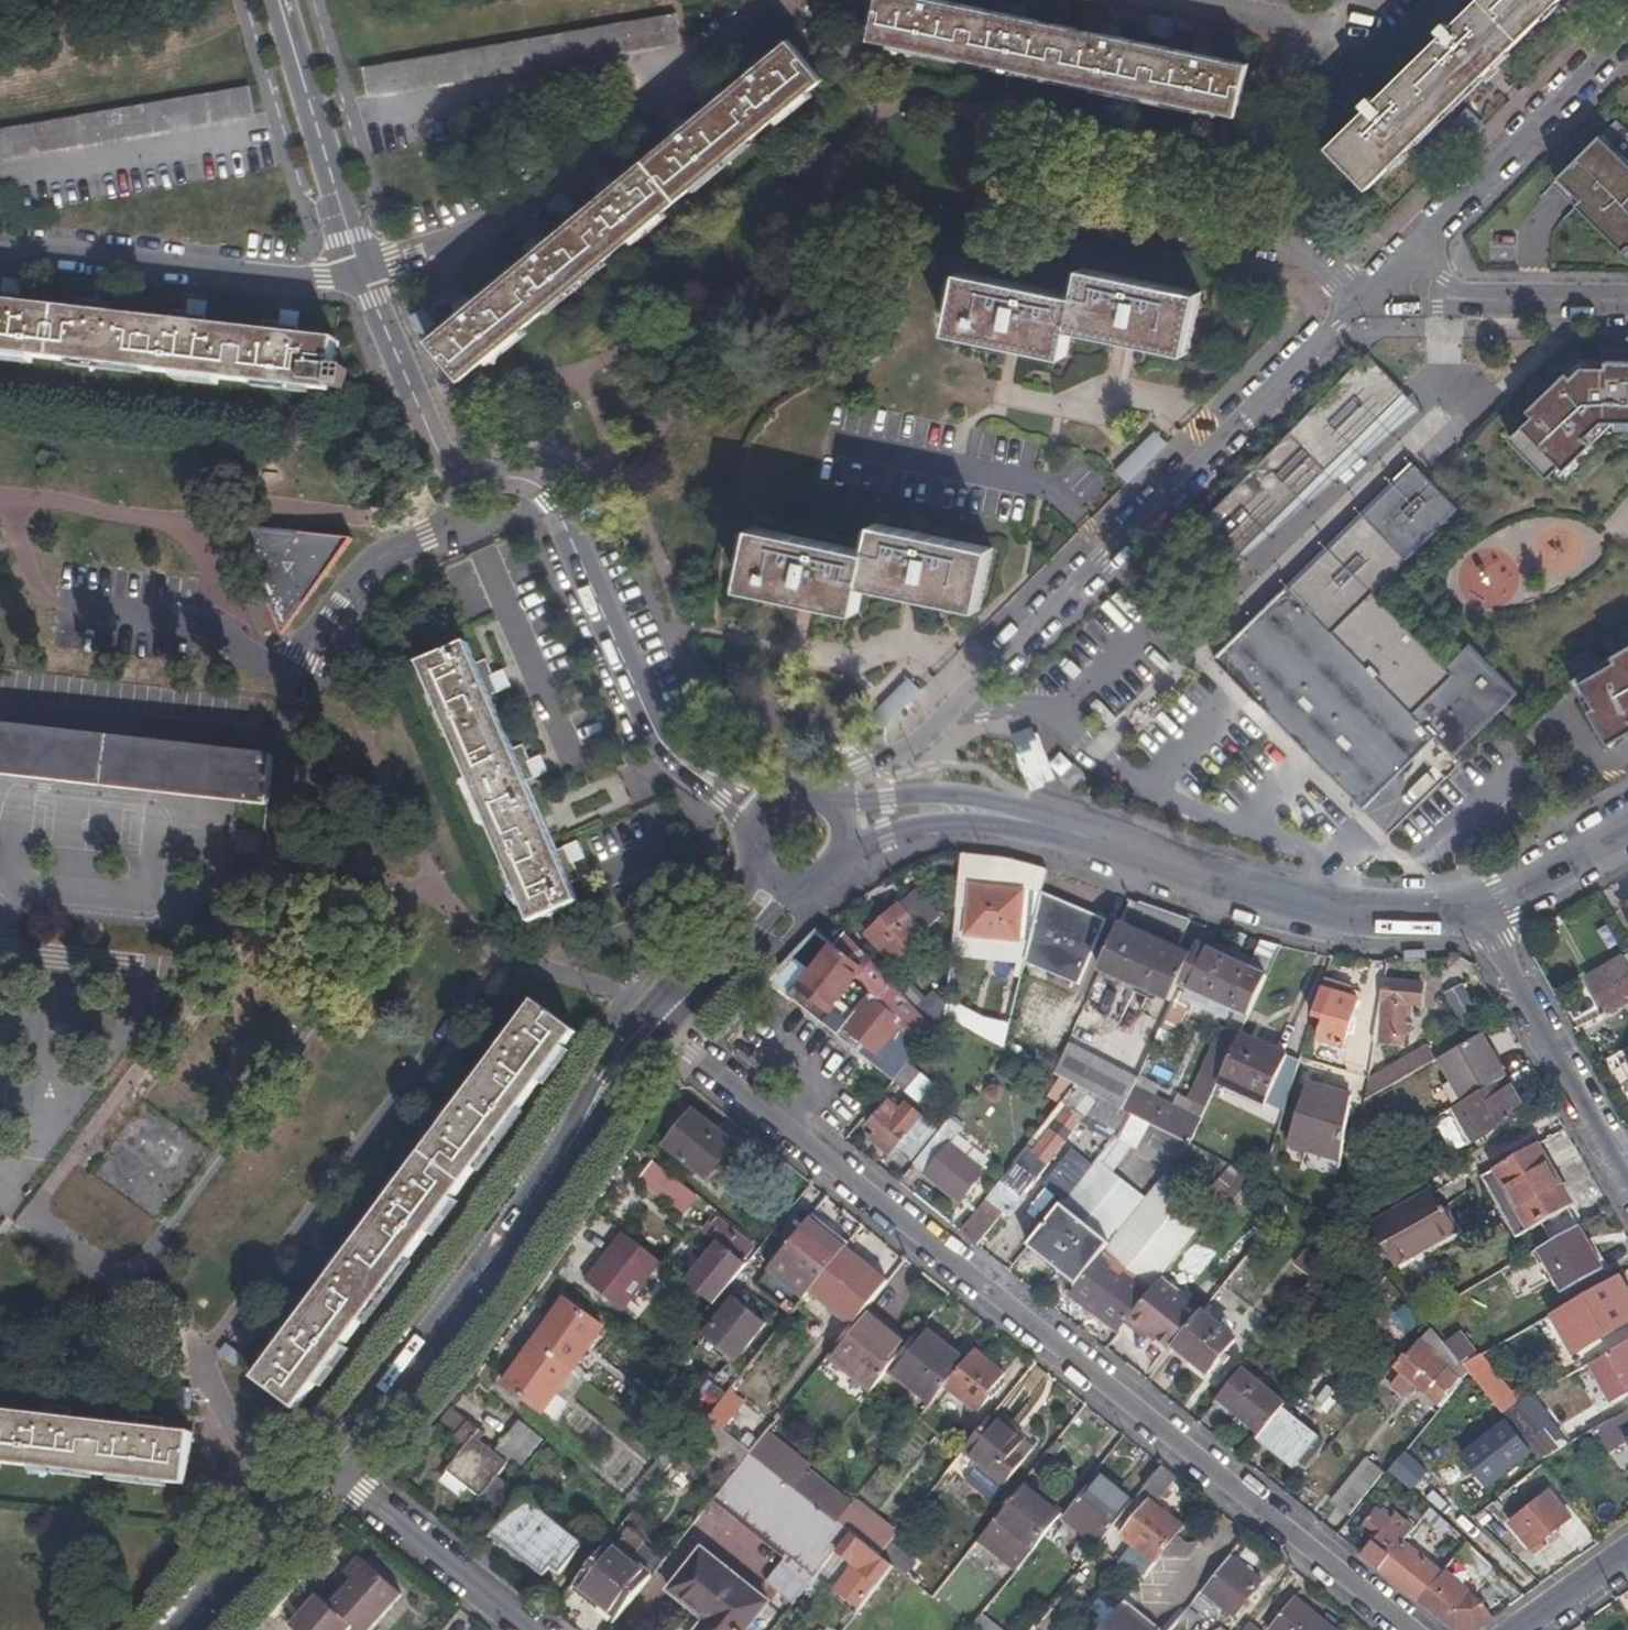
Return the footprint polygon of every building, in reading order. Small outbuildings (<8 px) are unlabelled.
[(871,40),(1238,116),(1248,65),(1209,57),(1200,55),(1201,46),(1188,43),(1186,52),(1118,38),(1109,36),(1111,27),(1096,24),(1094,33),(1027,19),(1016,16),(1019,7),(1004,4),(1002,14),(938,0),(879,0),(871,40)] [(1444,35),(1377,100),(1372,96),(1364,105),(1369,110),(1330,147),(1369,188),(1560,0),(1479,0),(1452,27),(1447,23),(1439,30),(1444,35)] [(1029,10),(1019,7),(1016,16),(1027,19),(1029,10)] [(361,67),(367,98),(680,45),(680,44),(675,13),(361,67)] [(1175,18),(1151,13),(1147,34),(1171,39),(1175,18)] [(1109,36),(1118,38),(1120,28),(1111,27),(1109,36)] [(469,304),(463,297),(451,306),(459,314),(427,339),(461,380),(821,80),(789,40),(765,59),(757,66),(751,58),(740,66),(746,74),(693,118),(685,125),(679,117),(667,127),(674,135),(621,178),(613,185),(606,178),(595,186),(602,195),(549,238),(541,245),(534,237),(524,246),(530,254),(477,297),(469,304)] [(1200,55),(1209,57),(1211,47),(1201,46),(1200,55)] [(757,66),(765,59),(759,51),(751,58),(757,66)] [(709,69),(690,85),(704,102),(723,87),(709,69)] [(0,130),(0,161),(248,118),(243,88),(0,130)] [(685,125),(693,118),(687,110),(679,117),(685,125)] [(1626,257),(1627,255),(1627,165),(1627,164),(1627,135),(1619,126),(1562,182),(1584,205),(1580,210),(1626,257)] [(615,170),(606,178),(613,185),(621,178),(615,170)] [(564,190),(546,205),(559,221),(578,206),(564,190)] [(543,230),(534,237),(541,245),(549,238),(543,230)] [(1084,269),(1078,296),(968,273),(955,335),(985,341),(986,334),(1006,339),(1005,345),(1025,349),(1026,343),(1067,351),(1073,324),(1114,332),(1112,338),(1132,342),(1133,336),(1154,340),(1153,346),(1181,352),(1194,292),(1084,269)] [(471,289),(463,297),(469,304),(477,297),(471,289)] [(331,367),(334,340),(306,337),(296,336),(297,327),(283,324),(282,335),(214,327),(203,326),(205,316),(192,314),(190,324),(120,316),(110,315),(111,305),(97,303),(96,313),(27,305),(17,304),(18,294),(5,292),(3,303),(0,302),(0,356),(328,394),(328,390),(344,392),(347,370),(331,367)] [(28,294),(18,294),(17,304),(27,305),(28,294)] [(122,306),(111,305),(110,315),(120,316),(122,306)] [(418,324),(418,331),(423,336),(433,328),(435,320),(424,306),(420,310),(418,315),(418,324)] [(408,320),(418,331),(418,324),(418,315),(420,310),(408,320)] [(203,326),(214,327),(214,317),(205,316),(203,326)] [(296,336),(306,337),(307,327),(297,327),(296,336)] [(1400,389),(1371,360),(1174,554),(1203,583),(1400,389)] [(1579,360),(1528,409),(1534,415),(1509,439),(1547,478),(1560,465),(1564,469),(1611,424),(1611,421),(1627,421),(1627,361),(1579,360)] [(1459,509),(1415,464),(1216,659),(1362,808),(1435,737),(1454,757),(1515,697),(1441,617),(1381,676),(1370,665),(1367,668),(1332,634),(1459,509)] [(876,524),(870,553),(759,529),(746,588),(777,595),(778,590),(799,595),(797,600),(817,604),(818,598),(858,608),(864,579),(905,589),(904,594),(924,598),(925,593),(946,597),(945,603),(974,609),(986,548),(876,524)] [(259,529),(233,526),(280,636),(352,540),(296,534),(291,540),(262,536),(259,529)] [(530,923),(578,903),(563,866),(559,857),(568,853),(563,840),(553,844),(525,779),(522,770),(531,766),(525,753),(515,757),(488,693),(485,685),(495,681),(489,667),(479,671),(467,644),(420,665),(530,923)] [(1596,666),(1588,650),(1560,667),(1605,746),(1627,733),(1627,648),(1596,666)] [(913,678),(878,709),(891,723),(926,692),(913,678)] [(498,689),(495,681),(485,685),(488,693),(498,689)] [(268,808),(274,757),(0,726),(0,777),(268,808)] [(1032,790),(1059,781),(1042,732),(1016,740),(1032,790)] [(522,770),(525,779),(534,775),(531,766),(522,770)] [(587,835),(608,885),(667,861),(647,810),(587,835)] [(1042,893),(1042,891),(1047,869),(1003,858),(962,852),(956,908),(970,909),(967,934),(1019,940),(1024,891),(1042,893)] [(559,857),(563,866),(572,862),(568,853),(559,857)] [(1039,902),(1025,962),(1080,984),(1108,918),(1042,891),(1042,893),(1039,902)] [(1148,905),(1132,899),(1101,970),(1172,1001),(1177,991),(1180,984),(1192,954),(1178,948),(1190,920),(1148,905)] [(924,934),(898,905),(867,936),(893,965),(924,934)] [(771,982),(895,1081),(909,1063),(935,1029),(917,1010),(871,960),(863,969),(822,936),(814,938),(790,961),(771,982)] [(1282,944),(1261,939),(1249,968),(1267,976),(1282,944)] [(1197,944),(1192,954),(1180,984),(1249,1016),(1267,976),(1249,968),(1197,944)] [(1586,981),(1607,1016),(1627,1004),(1627,957),(1586,981)] [(1099,977),(1087,1005),(1099,1010),(1110,982),(1099,977)] [(1424,983),(1384,979),(1381,998),(1386,999),(1382,1036),(1405,1038),(1408,1002),(1422,1003),(1424,983)] [(1479,1017),(1461,985),(1446,993),(1464,1026),(1479,1017)] [(1358,1000),(1322,989),(1315,1010),(1327,1014),(1320,1039),(1344,1047),(1358,1000)] [(1177,991),(1172,1001),(1161,1027),(1174,1033),(1191,998),(1177,991)] [(945,1016),(946,1017),(947,1006),(934,993),(917,1010),(935,1029),(945,1016)] [(297,1412),(577,1035),(534,1003),(515,1028),(509,1036),(501,1030),(493,1041),(502,1048),(460,1103),(454,1111),(445,1105),(437,1116),(445,1123),(404,1178),(398,1187),(390,1180),(381,1191),(390,1198),(348,1254),(342,1262),(334,1256),(325,1267),(334,1274),(293,1329),(286,1338),(278,1332),(269,1343),(278,1349),(254,1381),(297,1412)] [(1327,1014),(1315,1010),(1308,1035),(1320,1039),(1327,1014)] [(1006,1043),(1012,1026),(984,1017),(978,1034),(1006,1043)] [(509,1036),(515,1028),(507,1021),(501,1030),(509,1036)] [(1505,1076),(1480,1033),(1439,1057),(1463,1100),(1495,1082),(1505,1076)] [(1218,1083),(1284,1113),(1298,1067),(1285,1061),(1288,1056),(1241,1034),(1218,1083)] [(1057,1074),(1062,1076),(1077,1084),(1125,1110),(1135,1087),(1139,1078),(1071,1042),(1057,1074)] [(1368,1078),(1364,1099),(1434,1060),(1426,1046),(1368,1078)] [(909,1063),(895,1081),(920,1101),(935,1084),(909,1063)] [(1077,1084),(1062,1076),(1051,1092),(1064,1100),(1077,1084)] [(1506,1076),(1505,1076),(1495,1082),(1505,1098),(1516,1092),(1506,1076)] [(1495,1082),(1463,1100),(1455,1105),(1474,1139),(1526,1109),(1516,1092),(1505,1098),(1495,1082)] [(1077,1084),(1064,1100),(1027,1147),(1013,1165),(1035,1181),(1087,1113),(1122,1132),(1134,1115),(1125,1110),(1077,1084)] [(1350,1096),(1307,1084),(1286,1146),(1339,1160),(1350,1096)] [(1153,1125),(1190,1144),(1200,1122),(1135,1087),(1125,1110),(1134,1115),(1135,1115),(1153,1125)] [(454,1111),(460,1103),(451,1097),(445,1105),(454,1111)] [(733,1149),(712,1132),(715,1127),(680,1100),(661,1124),(675,1135),(665,1147),(707,1181),(733,1149)] [(869,1125),(879,1133),(872,1139),(889,1154),(895,1148),(910,1159),(937,1130),(907,1104),(901,1111),(891,1102),(869,1125)] [(1455,1105),(1445,1110),(1465,1144),(1474,1139),(1455,1105)] [(961,1129),(949,1119),(914,1165),(962,1203),(985,1173),(949,1145),(961,1129)] [(1537,1142),(1481,1175),(1487,1185),(1517,1236),(1542,1222),(1552,1240),(1580,1225),(1569,1206),(1573,1204),(1537,1142)] [(699,1197),(655,1161),(641,1181),(684,1215),(699,1197)] [(1213,1186),(1226,1197),(1244,1177),(1232,1166),(1213,1186)] [(396,1171),(390,1180),(398,1187),(404,1178),(396,1171)] [(1455,1230),(1432,1191),(1372,1225),(1395,1265),(1455,1230)] [(993,1205),(986,1199),(960,1231),(977,1245),(998,1218),(989,1211),(993,1205)] [(1030,1248),(1076,1285),(1110,1243),(1063,1206),(1030,1248)] [(769,1269),(805,1299),(849,1244),(813,1214),(769,1269)] [(716,1243),(685,1281),(714,1305),(746,1265),(741,1262),(752,1248),(716,1218),(704,1233),(716,1243)] [(1603,1267),(1580,1225),(1552,1240),(1539,1248),(1563,1290),(1603,1267)] [(623,1234),(586,1283),(623,1311),(661,1262),(623,1234)] [(339,1247),(334,1256),(342,1262),(348,1254),(339,1247)] [(1303,1291),(1322,1267),(1307,1254),(1287,1279),(1303,1291)] [(1129,1319),(1132,1316),(1150,1292),(1108,1258),(1076,1299),(1119,1331),(1129,1319)] [(1586,1321),(1574,1329),(1586,1346),(1623,1320),(1619,1314),(1627,1308),(1627,1279),(1579,1312),(1586,1321)] [(1132,1316),(1171,1350),(1174,1346),(1200,1314),(1160,1281),(1150,1292),(1132,1316)] [(716,1306),(695,1330),(735,1362),(767,1324),(727,1292),(716,1306)] [(566,1302),(535,1344),(573,1373),(604,1330),(566,1302)] [(831,1354),(873,1389),(890,1368),(908,1345),(866,1311),(831,1354)] [(1234,1341),(1200,1314),(1174,1346),(1207,1374),(1234,1341)] [(285,1323),(278,1332),(286,1338),(293,1329),(285,1323)] [(890,1368),(931,1404),(945,1387),(964,1363),(922,1328),(908,1345),(890,1368)] [(1444,1346),(1430,1329),(1406,1358),(1404,1356),(1394,1367),(1402,1374),(1392,1386),(1404,1396),(1414,1385),(1440,1406),(1449,1395),(1467,1372),(1461,1366),(1459,1364),(1444,1346)] [(1458,1334),(1444,1346),(1459,1364),(1473,1352),(1458,1334)] [(1591,1362),(1613,1401),(1627,1392),(1627,1341),(1591,1362)] [(573,1373),(535,1344),(505,1386),(543,1415),(573,1373)] [(974,1350),(964,1363),(945,1387),(977,1413),(989,1398),(986,1395),(1004,1374),(974,1350)] [(1480,1368),(1473,1359),(1461,1366),(1467,1372),(1470,1376),(1480,1368)] [(1261,1433),(1281,1408),(1285,1403),(1241,1368),(1217,1397),(1261,1433)] [(738,1382),(730,1391),(774,1425),(781,1416),(751,1392),(738,1382)] [(1314,1406),(1340,1421),(1351,1401),(1325,1386),(1314,1406)] [(719,1405),(708,1419),(751,1453),(767,1434),(774,1425),(730,1391),(719,1405)] [(709,1397),(666,1450),(677,1458),(694,1436),(708,1419),(719,1405),(709,1397)] [(1563,1446),(1525,1399),(1500,1413),(1539,1460),(1563,1446)] [(452,1407),(448,1412),(464,1424),(468,1420),(452,1407)] [(191,1436),(162,1432),(153,1430),(154,1421),(139,1418),(138,1429),(69,1421),(60,1419),(61,1410),(46,1408),(45,1418),(0,1412),(0,1465),(185,1486),(191,1436)] [(1261,1433),(1257,1438),(1293,1466),(1316,1437),(1281,1408),(1261,1433)] [(60,1419),(69,1421),(71,1411),(61,1410),(60,1419)] [(1595,1429),(1597,1433),(1616,1423),(1627,1416),(1627,1410),(1595,1429)] [(992,1414),(963,1451),(1004,1484),(1025,1457),(1016,1449),(1024,1439),(992,1414)] [(1597,1433),(1609,1454),(1627,1443),(1627,1416),(1616,1423),(1597,1433)] [(708,1419),(694,1436),(737,1471),(751,1453),(708,1419)] [(468,1420),(464,1424),(455,1437),(466,1445),(446,1469),(480,1497),(508,1462),(517,1470),(541,1439),(520,1422),(496,1453),(475,1436),(480,1429),(468,1420)] [(153,1430),(162,1432),(164,1421),(154,1421),(153,1430)] [(1528,1451),(1503,1421),(1471,1447),(1496,1478),(1528,1451)] [(767,1434),(751,1453),(794,1488),(810,1468),(767,1434)] [(666,1450),(625,1501),(636,1509),(644,1500),(677,1458),(666,1450)] [(1415,1459),(1404,1450),(1388,1470),(1398,1479),(1415,1459)] [(737,1471),(716,1497),(760,1531),(794,1488),(751,1453),(737,1471)] [(1332,1501),(1351,1517),(1386,1473),(1366,1458),(1332,1501)] [(1174,1475),(1162,1466),(1145,1487),(1157,1497),(1174,1475)] [(810,1468),(794,1488),(837,1522),(852,1503),(810,1468)] [(1088,1537),(1098,1545),(1131,1504),(1097,1476),(1064,1517),(1088,1537)] [(1022,1483),(996,1517),(1034,1547),(1057,1518),(1040,1505),(1044,1500),(1022,1483)] [(837,1522),(794,1488),(760,1531),(816,1576),(836,1551),(850,1533),(837,1522)] [(1571,1517),(1550,1491),(1510,1522),(1532,1549),(1571,1517)] [(525,1493),(492,1535),(543,1576),(551,1567),(559,1574),(581,1547),(545,1517),(549,1512),(525,1493)] [(1061,1513),(1044,1500),(1040,1505),(1057,1518),(1061,1513)] [(1155,1563),(1183,1528),(1148,1500),(1120,1535),(1155,1563)] [(1376,1536),(1362,1555),(1418,1600),(1441,1573),(1402,1542),(1423,1516),(1415,1509),(1405,1522),(1395,1514),(1390,1519),(1376,1508),(1363,1525),(1376,1536)] [(613,1547),(609,1544),(602,1552),(576,1585),(619,1618),(652,1577),(630,1560),(645,1543),(628,1529),(613,1547)] [(879,1556),(850,1533),(836,1551),(861,1571),(864,1568),(875,1576),(866,1589),(859,1583),(848,1596),(862,1607),(893,1567),(879,1556)] [(908,1576),(918,1563),(894,1542),(883,1555),(908,1576)] [(1479,1581),(1492,1567),(1465,1543),(1454,1557),(1479,1581)] [(729,1570),(703,1549),(670,1591),(695,1611),(680,1629),(681,1629),(729,1570)] [(1262,1581),(1231,1556),(1202,1592),(1232,1617),(1262,1581)] [(355,1629),(356,1629),(373,1629),(403,1596),(360,1559),(345,1575),(354,1584),(332,1609),(355,1629)] [(681,1629),(748,1629),(769,1603),(729,1570),(681,1629)] [(1491,1618),(1481,1605),(1443,1570),(1441,1573),(1418,1600),(1456,1629),(1474,1629),(1491,1618)] [(355,1629),(332,1609),(318,1598),(294,1627),(297,1629),(354,1629),(355,1629)] [(1152,1629),(1164,1629),(1126,1598),(1122,1604),(1152,1629)] [(1293,1598),(1268,1628),(1271,1629),(1331,1629),(1293,1598)] [(1122,1604),(1101,1629),(1152,1629),(1122,1604)] [(1188,1608),(1178,1622),(1186,1629),(1197,1615),(1188,1608)] [(981,1613),(969,1628),(971,1629),(1003,1629),(981,1613)]
